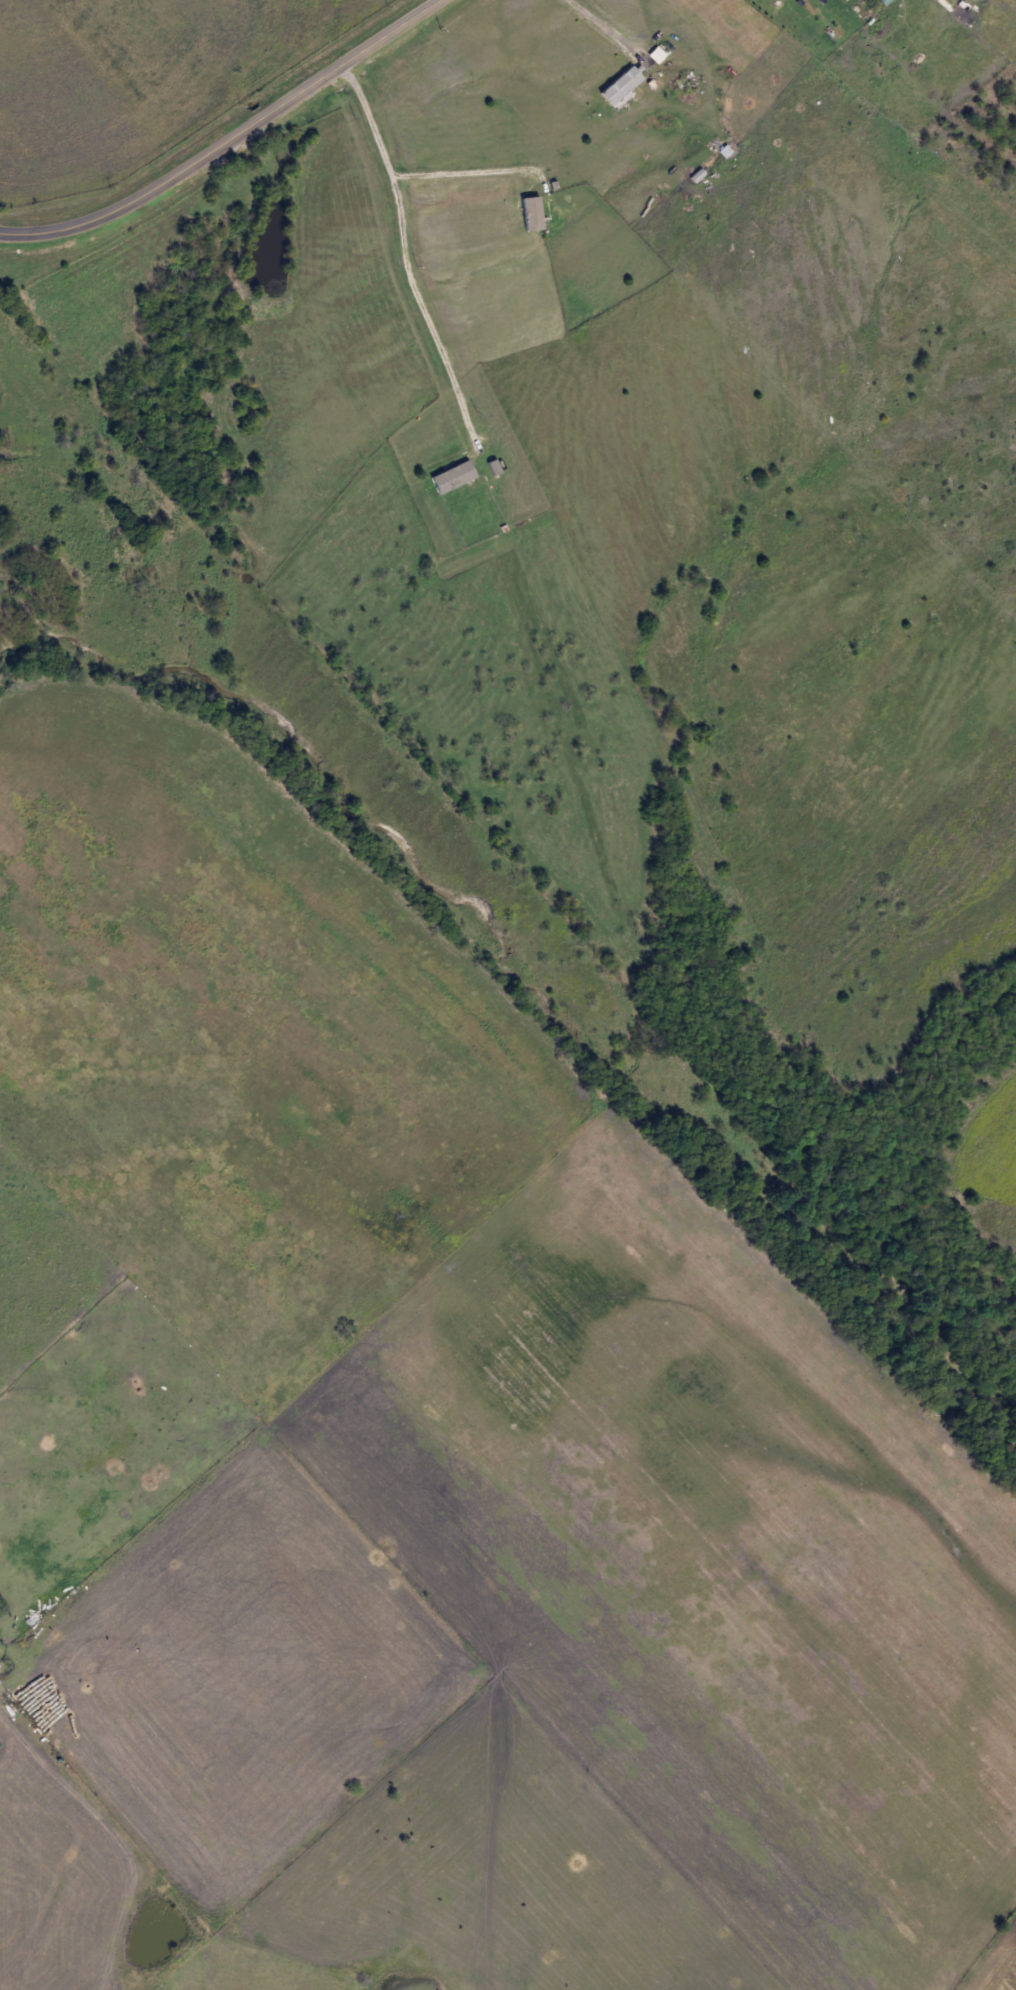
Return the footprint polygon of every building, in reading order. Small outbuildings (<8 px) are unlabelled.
[(598,93),(631,66),(642,79),(609,106),(598,93)] [(540,230),(523,230),(523,197),(540,197),(540,230)] [(437,494),(429,477),(467,460),(475,477),(437,494)] [(487,462),(494,460),(498,473),(491,475),(487,462)]
